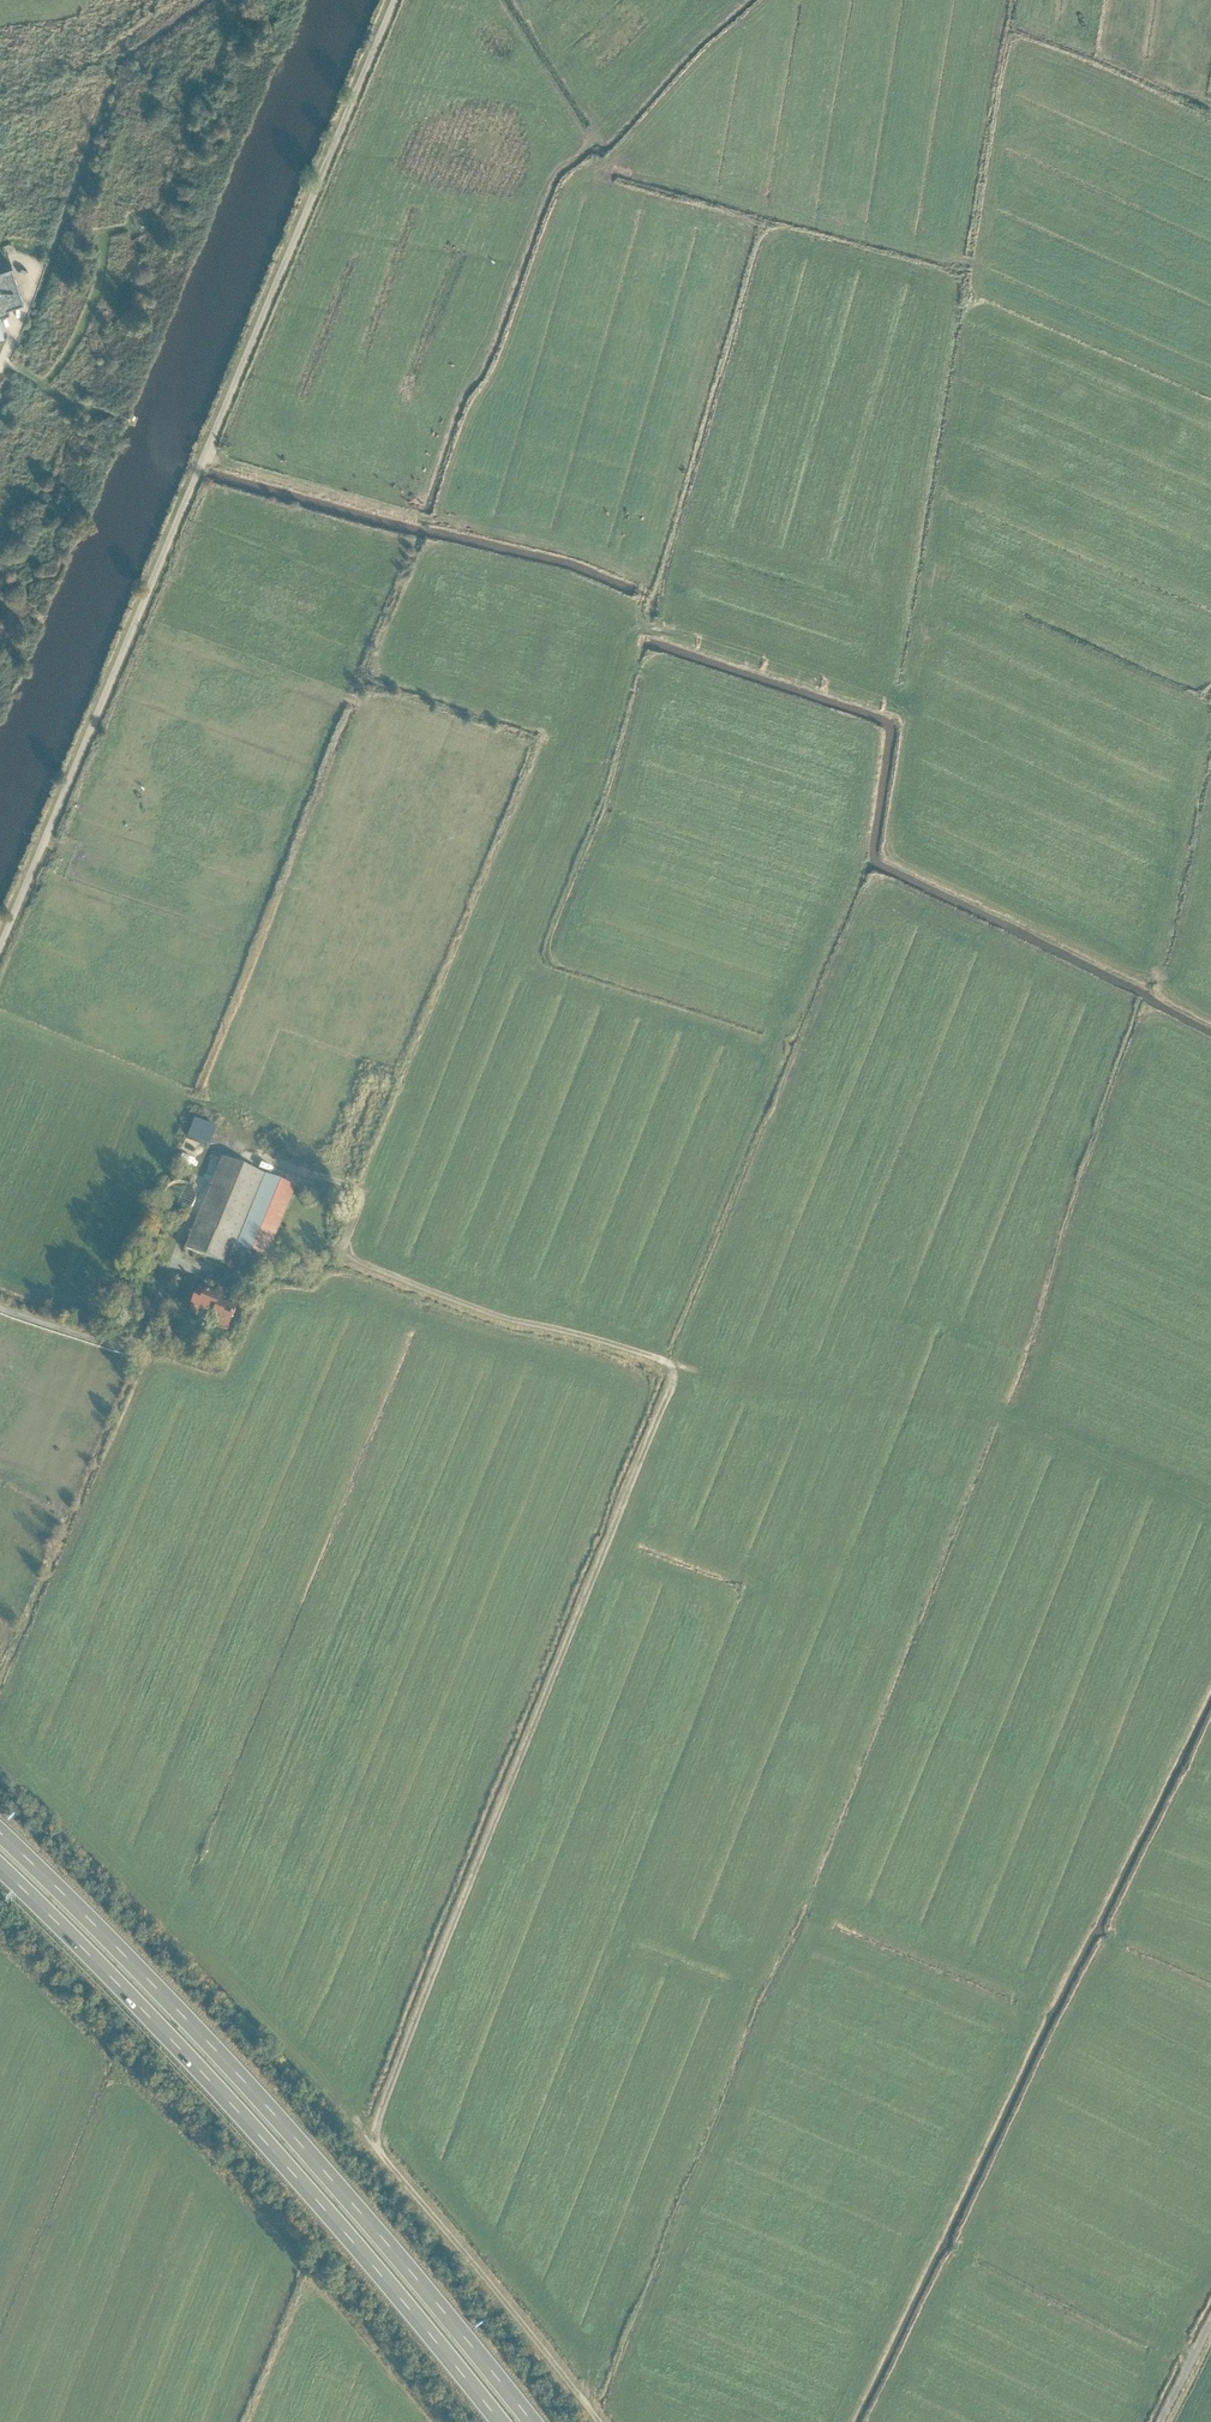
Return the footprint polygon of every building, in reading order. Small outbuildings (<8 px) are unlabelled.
[(15,300),(14,296),(22,294),(12,261),(0,265),(0,286),(5,303),(15,300)] [(12,325),(5,303),(0,286),(0,329),(12,325)] [(265,1171),(221,1155),(188,1244),(231,1260),(265,1171)] [(295,1183),(269,1173),(242,1243),(269,1253),(295,1183)] [(198,1288),(190,1307),(203,1313),(204,1312),(213,1315),(211,1320),(209,1324),(227,1331),(235,1311),(219,1305),(222,1298),(198,1288)]
